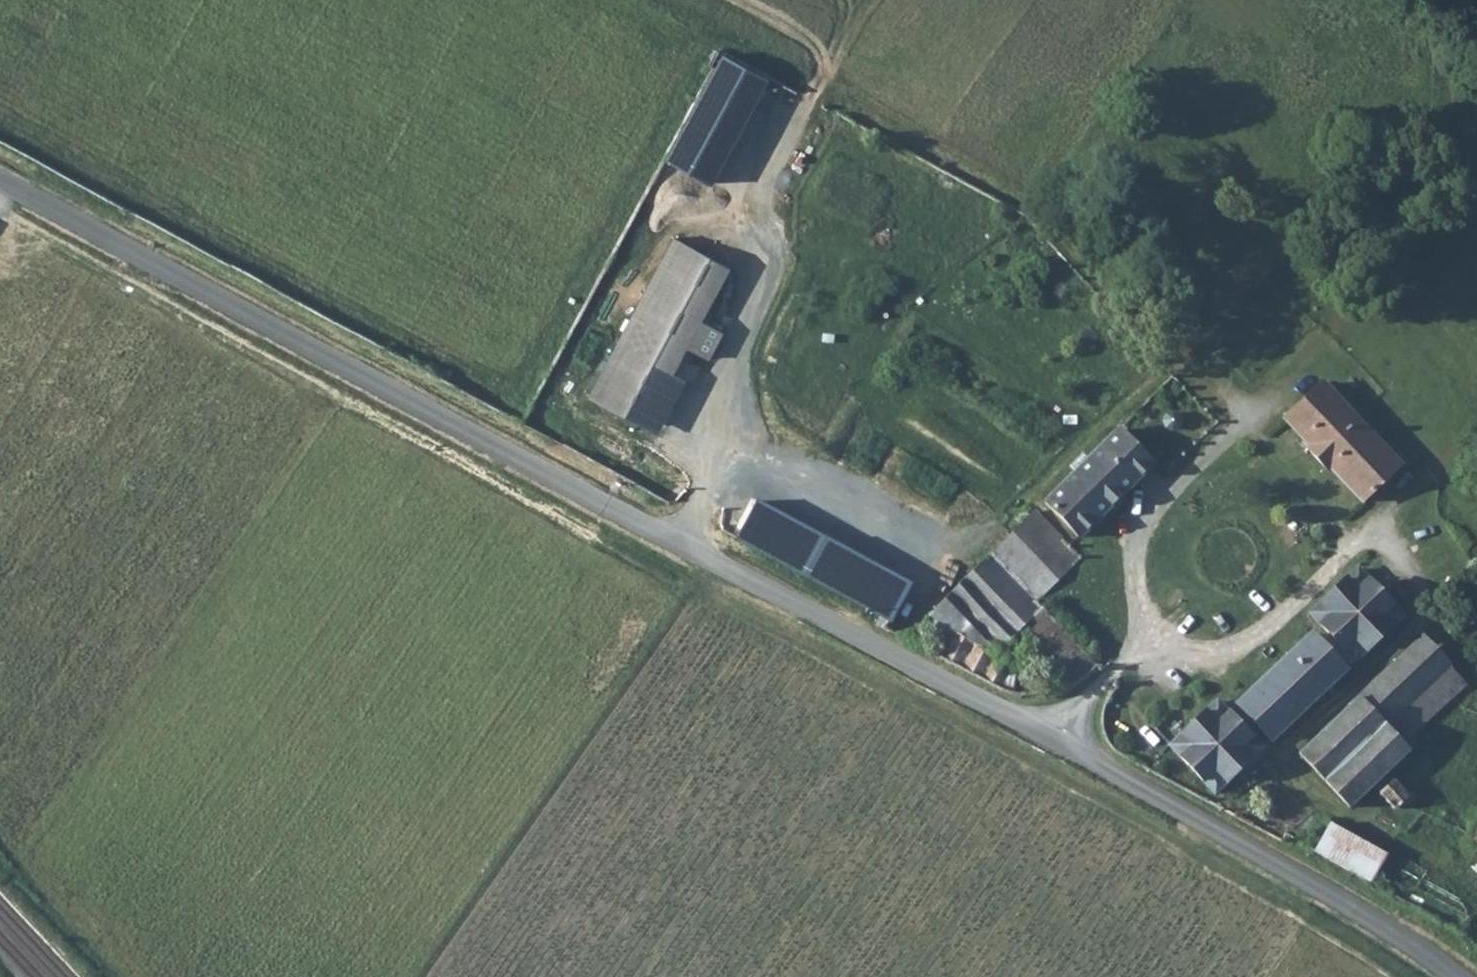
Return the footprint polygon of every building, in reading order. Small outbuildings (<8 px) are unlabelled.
[(758,76),(717,54),(661,157),(702,180),(758,76)] [(727,264),(665,232),(582,392),(645,424),(727,264)] [(1328,389),(1290,425),(1334,478),(1337,476),(1363,505),(1404,467),(1328,389)] [(1080,539),(1157,468),(1121,430),(1045,503),(1080,539)] [(966,675),(1084,562),(1036,512),(902,641),(966,675)] [(1359,573),(1314,616),(1360,665),(1405,622),(1359,573)] [(1353,672),(1319,637),(1244,710),(1278,744),(1353,672)] [(1363,704),(1386,728),(1448,668),(1424,643),(1363,704)] [(1408,758),(1402,752),(1467,688),(1448,668),(1386,728),(1363,704),(1303,763),(1352,813),(1373,793),(1394,815),(1407,802),(1385,780),(1408,758)] [(1219,706),(1172,752),(1220,799),(1266,755),(1219,706)] [(1310,853),(1369,889),(1388,857),(1330,820),(1310,853)]
